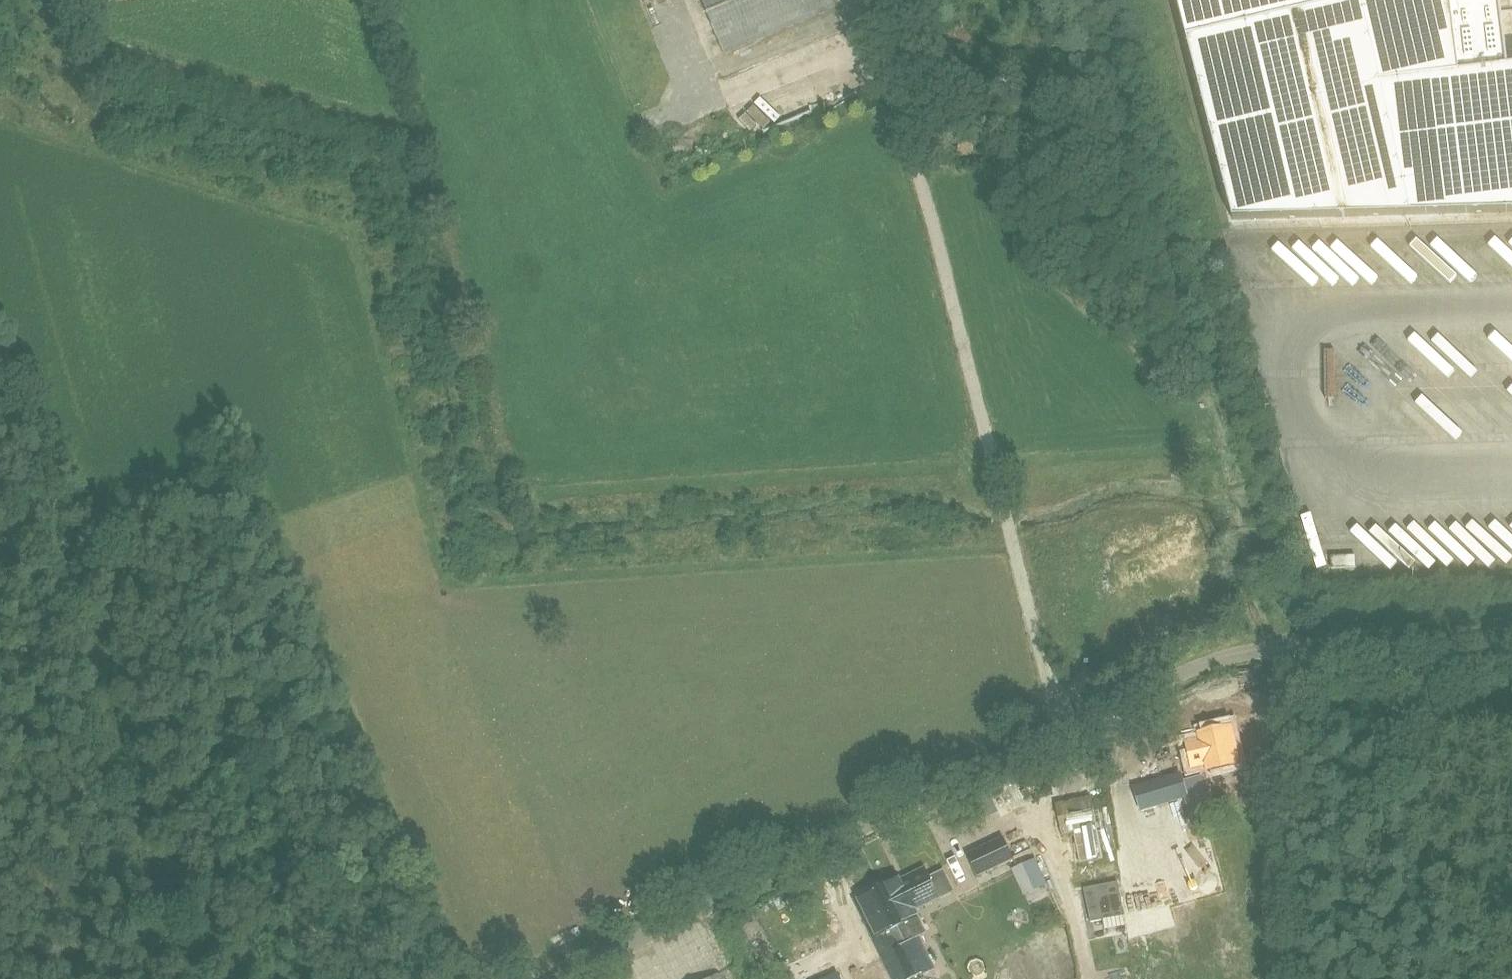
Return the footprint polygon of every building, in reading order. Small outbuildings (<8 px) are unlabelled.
[(832,0),(702,0),(724,54),(836,8),(832,0)] [(1500,0),(1176,0),(1233,220),(1511,213),(1511,68),(1508,68),(1500,0)] [(1247,251),(1286,285),(1298,279),(1308,287),(1320,282),(1325,285),(1334,274),(1348,286),(1362,280),(1367,284),(1378,271),(1362,278),(1347,265),(1349,264),(1339,243),(1334,238),(1329,245),(1334,258),(1315,241),(1306,251),(1290,237),(1282,247),(1275,241),(1266,251),(1252,239),(1245,247),(1247,251)] [(1337,501),(1330,509),(1368,544),(1375,537),(1337,501)] [(1208,771),(1238,764),(1230,727),(1200,733),(1208,771)] [(1141,811),(1188,797),(1181,773),(1134,787),(1141,811)] [(1059,816),(1062,835),(1074,833),(1080,862),(1103,858),(1094,810),(1059,816)] [(1175,862),(1210,848),(1204,832),(1169,846),(1175,862)] [(1004,845),(968,861),(978,884),(1015,867),(1004,845)] [(925,932),(914,911),(955,891),(944,870),(928,877),(925,871),(901,882),(899,880),(856,900),(874,939),(898,927),(906,942),(925,932)] [(1102,920),(1123,916),(1125,916),(1118,883),(1084,889),(1091,923),(1102,920)] [(892,952),(905,978),(909,978),(921,973),(907,945),(892,952)]
